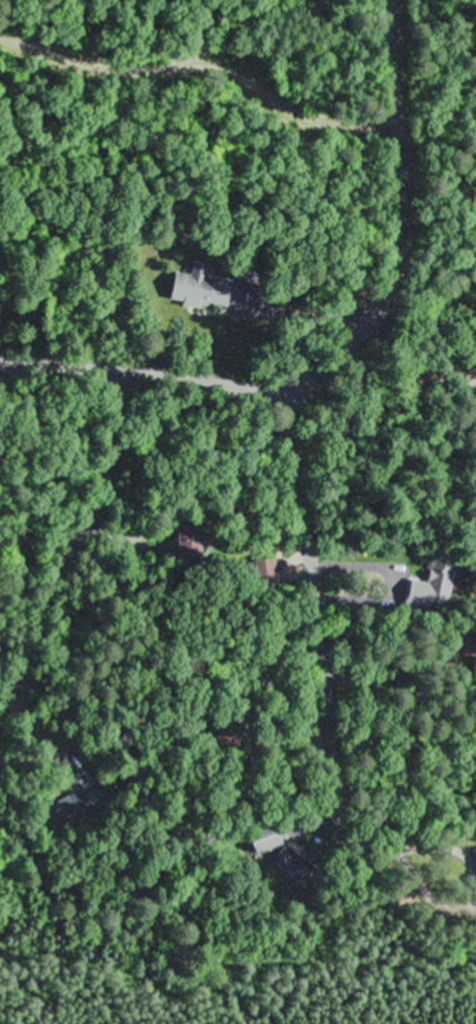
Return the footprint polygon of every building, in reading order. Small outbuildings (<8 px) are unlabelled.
[(177,271),(172,298),(230,309),(235,282),(208,277),(211,262),(196,260),(193,274),(177,271)] [(459,561),(434,557),(431,582),(413,579),(410,604),(453,610),(459,561)] [(54,804),(64,824),(89,813),(79,792),(54,804)] [(275,861),(299,885),(314,881),(311,868),(286,844),(283,833),(279,829),(258,834),(255,837),(259,855),(287,848),(275,861)]
